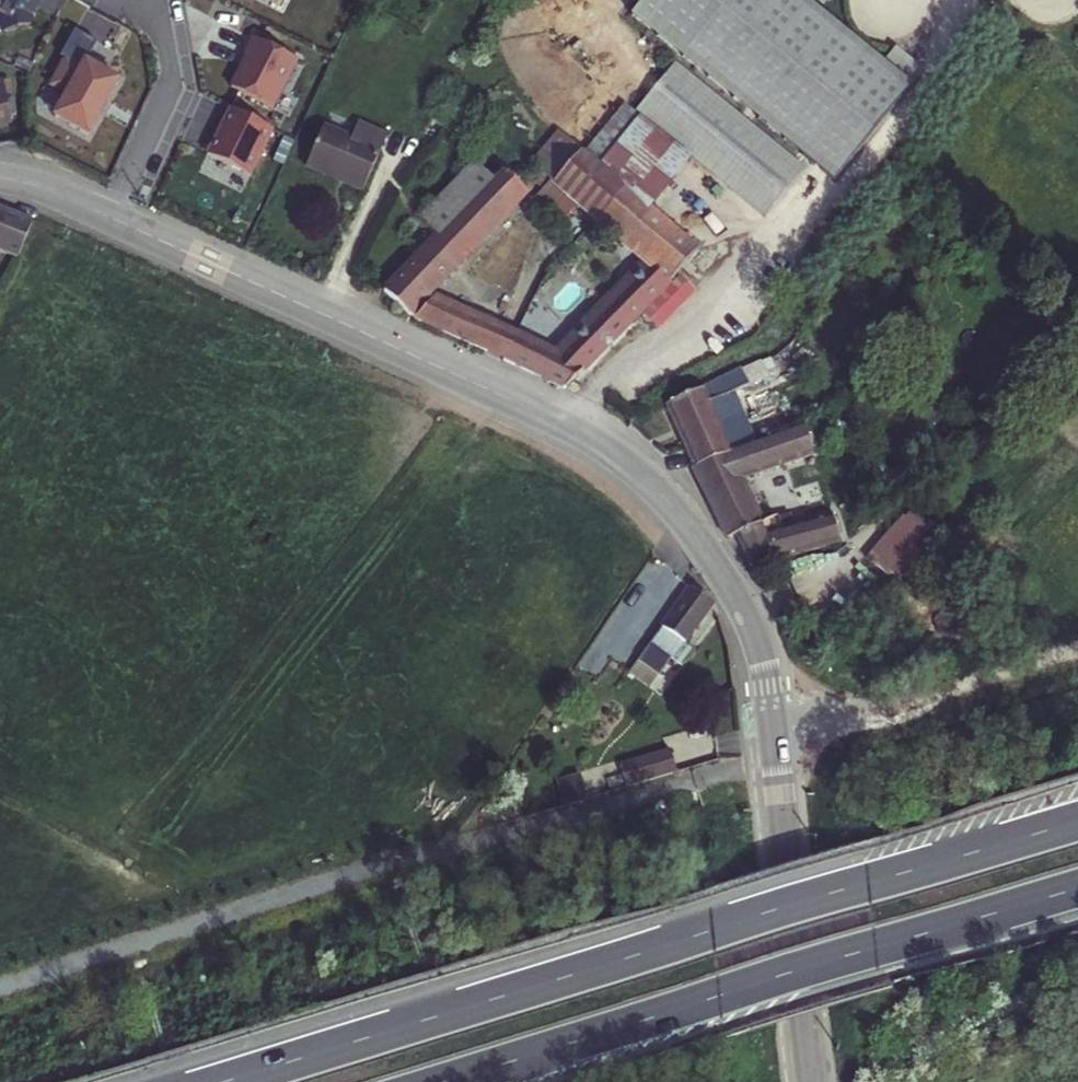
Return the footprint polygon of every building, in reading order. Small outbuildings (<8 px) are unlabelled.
[(28,13),(36,0),(0,0),(0,11),(1,11),(5,29),(30,24),(28,13)] [(675,41),(826,170),(904,79),(811,0),(710,0),(675,41)] [(66,94),(55,116),(89,134),(101,112),(98,110),(105,96),(109,98),(119,78),(86,61),(97,41),(74,29),(60,55),(65,57),(50,85),(66,94)] [(238,84),(279,105),(303,56),(260,34),(251,52),(253,53),(238,84)] [(795,158),(682,61),(598,157),(652,205),(677,175),(736,226),(795,158)] [(11,119),(8,109),(18,107),(12,81),(0,83),(0,121),(11,119)] [(227,100),(204,146),(247,167),(270,121),(227,100)] [(580,141),(558,122),(528,152),(537,161),(547,171),(551,174),(580,141)] [(316,128),(297,167),(353,193),(378,139),(352,127),(345,142),(316,128)] [(598,157),(580,141),(551,174),(560,183),(582,204),(642,255),(675,283),(706,253),(652,205),(598,157)] [(537,161),(528,152),(514,166),(506,159),(484,184),(462,167),(423,212),(437,227),(387,282),(422,308),(484,338),(493,320),(428,287),(537,161)] [(551,174),(547,171),(535,186),(546,196),(560,183),(551,174)] [(18,259),(36,223),(0,208),(0,251),(18,259)] [(675,283),(642,255),(545,346),(510,328),(501,347),(517,354),(568,385),(675,283)] [(510,328),(493,320),(484,338),(501,347),(510,328)] [(789,335),(659,397),(685,464),(724,448),(716,426),(734,418),(724,395),(759,380),(754,367),(789,352),(789,335)] [(795,439),(794,451),(824,440),(818,414),(795,420),(795,439)] [(795,419),(724,448),(685,464),(724,532),(736,530),(752,561),(789,547),(790,519),(775,524),(767,507),(755,511),(738,475),(794,451),(795,439),(795,420),(795,419)] [(904,496),(873,536),(880,541),(911,501),(904,496)] [(911,501),(880,541),(896,553),(926,513),(911,501)] [(825,509),(816,511),(790,519),(789,547),(832,527),(825,509)] [(676,581),(627,654),(646,667),(655,653),(669,661),(684,641),(676,635),(701,598),(676,581)] [(666,730),(617,748),(625,768),(674,751),(666,730)] [(562,778),(567,796),(586,790),(581,773),(562,778)]
